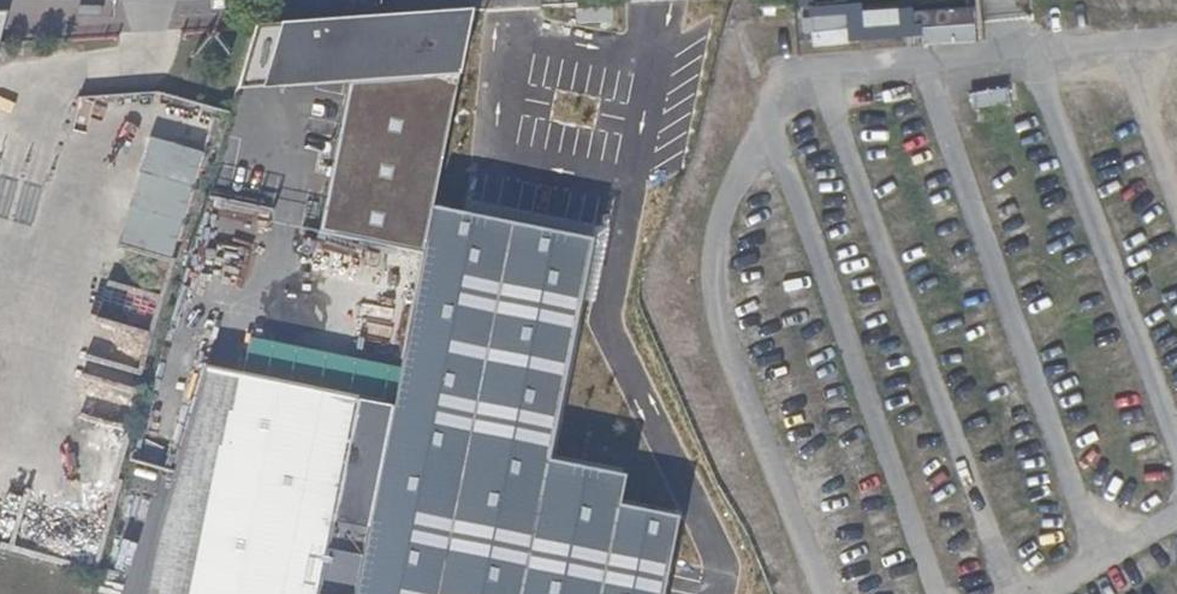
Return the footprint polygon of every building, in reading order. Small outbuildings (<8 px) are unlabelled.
[(901,11),(863,14),(864,29),(902,26),(901,11)] [(467,12),(272,26),(254,88),(347,86),(319,229),(421,248),(429,212),(457,68),(467,12)] [(979,22),(919,27),(920,43),(981,38),(979,22)] [(177,261),(206,149),(154,135),(124,247),(177,261)] [(505,226),(464,218),(429,212),(421,248),(405,333),(390,408),(353,593),(654,593),(667,514),(608,504),(613,475),(542,463),(584,241),(505,226)] [(354,401),(333,397),(200,370),(148,544),(137,593),(315,593),(354,401)] [(390,408),(354,401),(315,593),(353,593),(390,408)]
